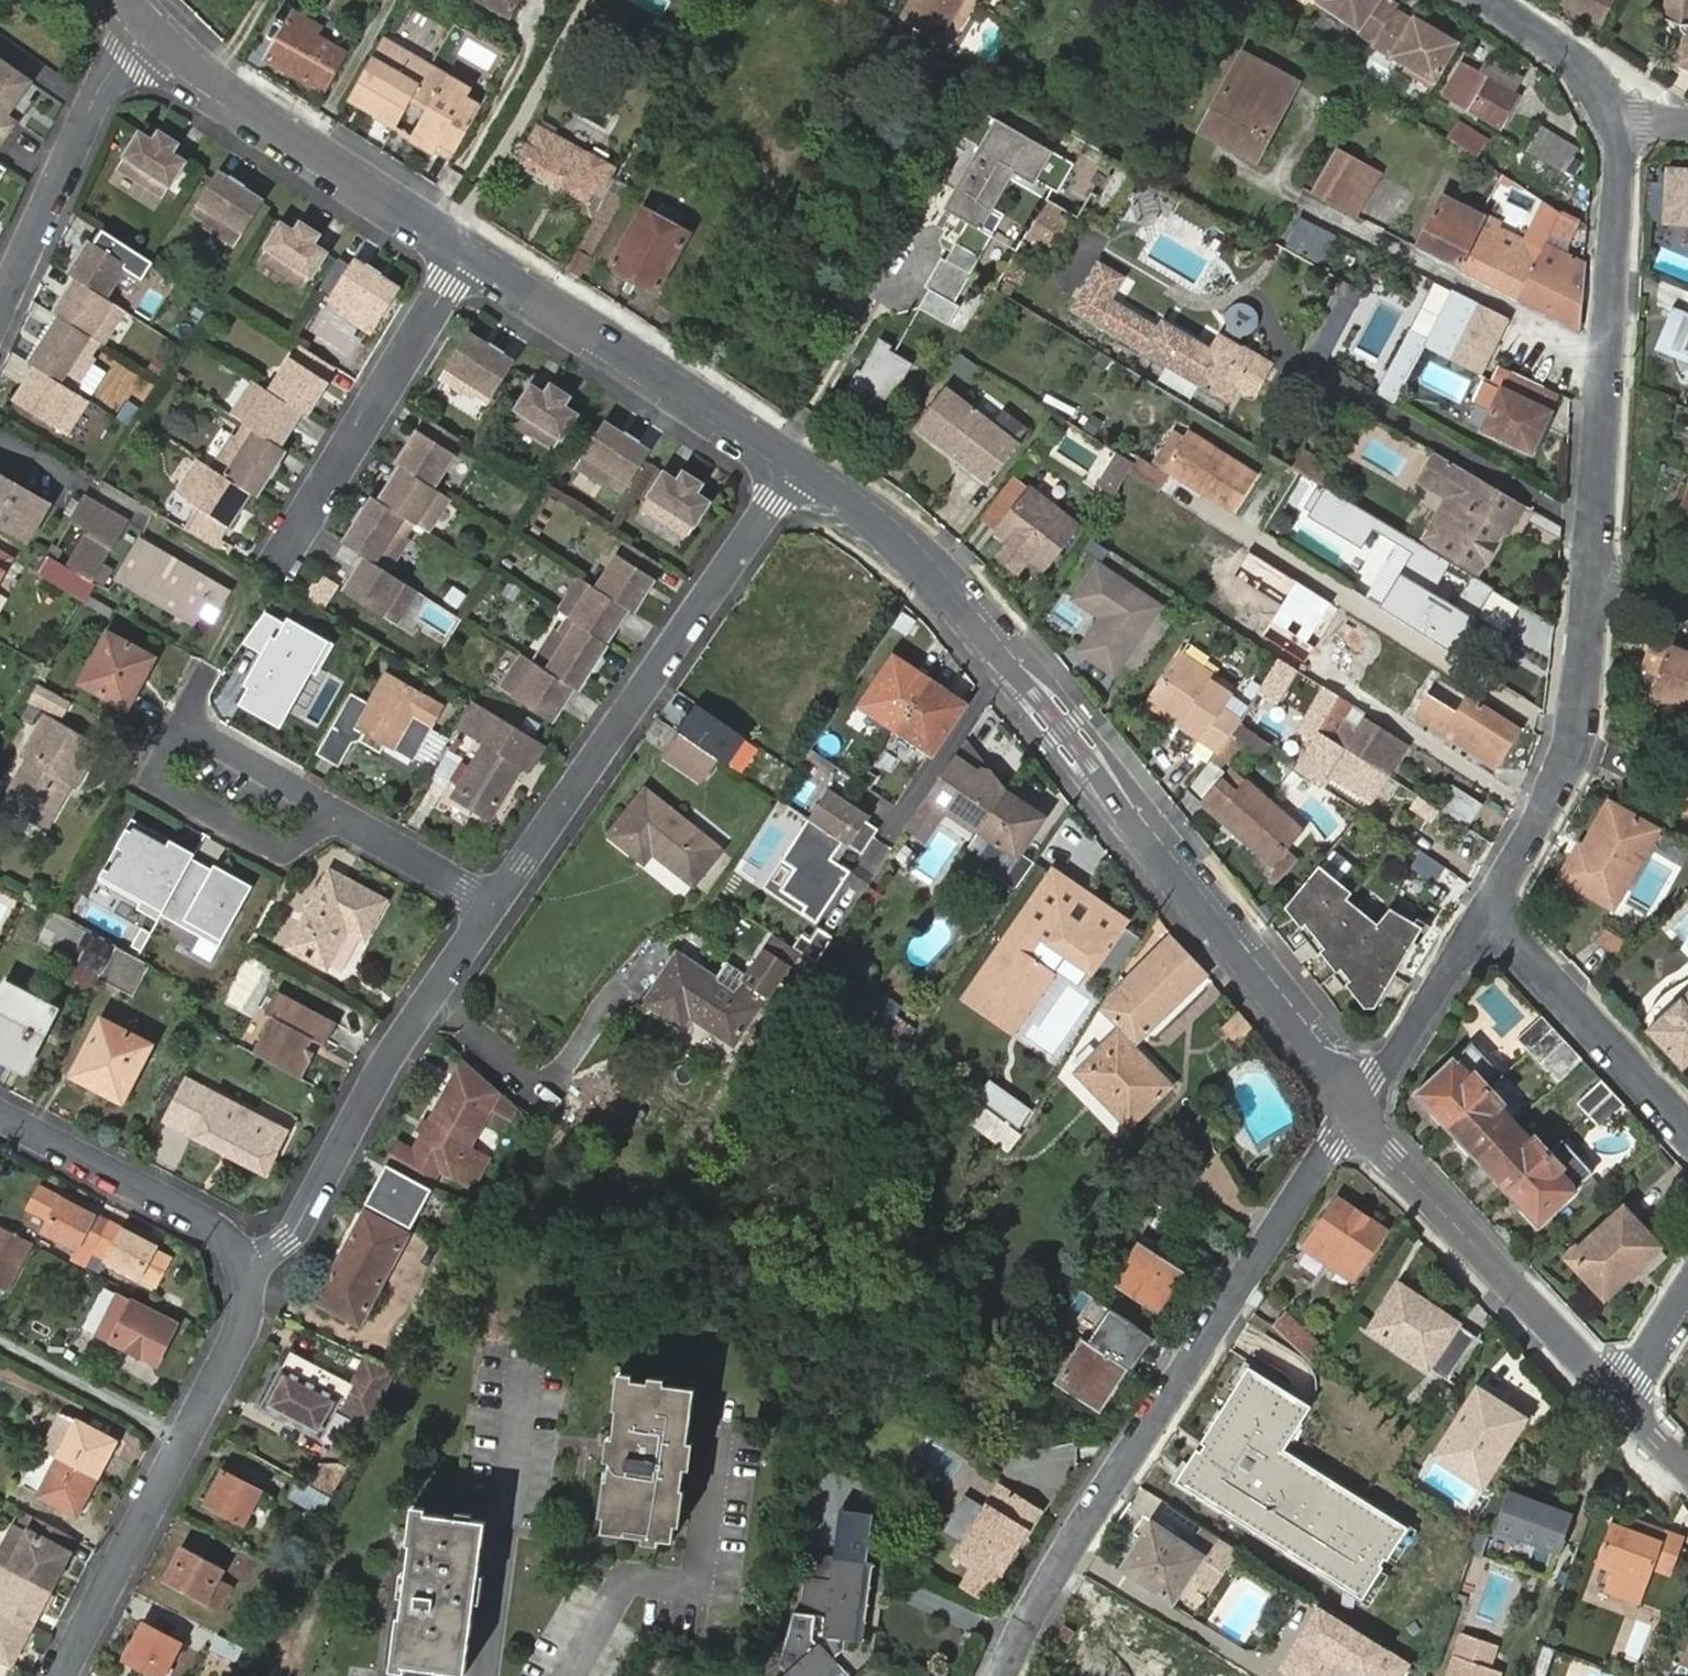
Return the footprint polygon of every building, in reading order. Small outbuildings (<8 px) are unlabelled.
[(509,16),(518,0),(481,0),(509,16)] [(840,12),(847,0),(821,0),(840,12)] [(969,0),(914,0),(902,20),(939,42),(945,33),(954,26),(969,0)] [(1316,3),(1374,42),(1397,9),(1398,7),(1386,0),(1318,0),(1316,3)] [(1600,23),(1612,0),(1557,0),(1600,23)] [(1670,9),(1687,19),(1687,0),(1671,0),(1670,9)] [(630,49),(641,26),(604,9),(591,31),(630,49)] [(1458,45),(1397,9),(1374,42),(1372,45),(1436,83),(1458,45)] [(294,11),(288,21),(307,31),(312,22),(294,11)] [(307,31),(288,21),(267,58),(326,92),(347,54),(316,37),(321,27),(312,22),(307,31)] [(472,90),(383,38),(348,100),(374,115),(373,116),(395,129),(412,100),(427,109),(410,140),(435,155),(436,152),(451,160),(482,107),(468,98),(472,90)] [(1203,130),(1256,158),(1296,84),(1243,55),(1203,130)] [(0,61),(0,154),(20,125),(8,117),(31,82),(0,61)] [(1462,63),(1443,94),(1456,101),(1478,114),(1500,127),(1518,96),(1462,63)] [(1456,101),(1452,107),(1474,120),(1478,114),(1456,101)] [(975,108),(934,179),(953,190),(963,195),(953,213),(971,223),(949,261),(972,275),(1007,215),(997,209),(1014,181),(1047,200),(1052,191),(1069,162),(975,108)] [(605,198),(616,179),(613,177),(618,167),(538,123),(515,163),(586,204),(593,191),(605,198)] [(1459,123),(1449,140),(1476,157),(1487,140),(1459,123)] [(1541,124),(1526,150),(1564,172),(1572,160),(1579,149),(1541,124)] [(120,167),(153,189),(152,190),(165,199),(188,164),(174,156),(180,147),(161,134),(155,143),(141,134),(120,167)] [(1366,164),(1338,147),(1311,191),(1339,208),(1366,164)] [(1072,165),(1069,162),(1052,191),(1056,193),(1072,165)] [(1383,173),(1366,164),(1339,208),(1356,217),(1383,173)] [(220,172),(216,178),(228,186),(232,180),(220,172)] [(1668,172),(1664,224),(1687,226),(1687,173),(1668,172)] [(1503,198),(1513,181),(1503,174),(1494,189),(1493,191),(1503,198)] [(228,186),(216,178),(194,210),(207,219),(204,223),(238,245),(266,203),(250,191),(245,197),(240,193),(244,187),(244,186),(233,178),(232,180),(228,186)] [(623,197),(629,187),(616,179),(605,198),(595,216),(577,247),(564,268),(579,277),(624,197),(623,197)] [(245,197),(250,191),(244,187),(240,193),(245,197)] [(963,195),(953,190),(943,207),(953,213),(963,195)] [(595,216),(605,198),(593,191),(586,204),(583,209),(595,216)] [(1416,249),(1458,269),(1477,226),(1482,216),(1442,197),(1416,249)] [(1027,233),(1052,248),(1067,222),(1055,215),(1059,207),(1047,200),(1027,233)] [(1551,232),(1560,213),(1551,207),(1547,216),(1548,216),(1535,242),(1544,247),(1545,244),(1551,232)] [(640,279),(658,289),(689,234),(678,228),(655,214),(644,208),(613,263),(632,274),(640,279)] [(1575,229),(1580,221),(1560,213),(1551,232),(1569,241),(1575,229)] [(1458,269),(1519,299),(1541,252),(1532,247),(1495,229),(1497,224),(1482,216),(1477,226),(1458,269)] [(1587,231),(1588,224),(1580,221),(1575,229),(1587,231)] [(261,257),(294,278),(293,280),(306,289),(329,255),(315,246),(322,237),(302,224),(296,233),(283,225),(261,257)] [(82,254),(69,274),(76,279),(105,297),(127,264),(125,263),(134,250),(104,231),(95,244),(87,257),(82,254)] [(1027,233),(1022,243),(1047,257),(1052,248),(1027,233)] [(91,241),(82,254),(87,257),(95,244),(91,241)] [(1541,252),(1544,247),(1535,242),(1532,247),(1541,252)] [(1578,328),(1584,263),(1545,244),(1544,247),(1541,252),(1519,299),(1578,328)] [(949,261),(941,257),(923,287),(928,290),(917,309),(949,328),(961,306),(956,303),(972,275),(949,261)] [(355,260),(352,266),(365,274),(368,268),(355,260)] [(1244,370),(1261,380),(1270,365),(1218,333),(1209,348),(1162,319),(1157,326),(1111,299),(1124,277),(1100,262),(1071,309),(1225,402),(1236,382),(1244,370)] [(365,274),(352,266),(330,299),(343,308),(340,312),(374,333),(402,290),(386,280),(382,286),(376,282),(380,276),(381,275),(369,267),(368,268),(365,274)] [(382,286),(386,280),(380,276),(376,282),(382,286)] [(58,315),(96,340),(100,342),(122,309),(105,297),(76,279),(66,293),(70,296),(67,300),(63,298),(54,312),(58,315)] [(1428,339),(1424,346),(1480,375),(1487,361),(1509,318),(1453,290),(1438,319),(1428,339)] [(1320,319),(1304,350),(1314,357),(1340,308),(1350,312),(1356,302),(1335,291),(1320,319)] [(1264,309),(1233,304),(1228,332),(1258,338),(1264,309)] [(1683,327),(1677,324),(1676,327),(1675,331),(1674,336),(1674,341),(1673,347),(1674,355),(1674,363),(1676,370),(1677,375),(1679,381),(1687,377),(1687,309),(1683,327)] [(39,346),(29,362),(35,367),(70,389),(92,355),(88,353),(96,340),(58,315),(49,329),(48,329),(41,340),(42,341),(47,344),(44,350),(39,346)] [(491,346),(490,347),(487,353),(481,349),(485,344),(469,334),(441,377),(475,398),(477,394),(491,403),(512,369),(499,361),(503,355),(504,354),(491,346)] [(1377,393),(1394,402),(1424,346),(1407,336),(1377,393)] [(891,346),(879,340),(861,372),(857,369),(846,387),(863,397),(866,391),(891,406),(915,365),(889,349),(891,346)] [(42,341),(39,346),(44,350),(47,344),(42,341)] [(487,353),(490,347),(485,344),(481,349),(487,353)] [(332,366),(302,347),(293,360),(292,359),(271,393),(301,413),(307,416),(320,397),(315,393),(323,380),(332,366)] [(515,363),(503,355),(499,361),(512,369),(515,363)] [(1535,405),(1544,386),(1513,372),(1498,366),(1490,380),(1489,384),(1484,382),(1474,403),(1492,411),(1483,429),(1530,452),(1549,412),(1535,405)] [(70,389),(35,367),(26,381),(32,384),(28,390),(23,387),(13,401),(64,433),(86,399),(70,389)] [(1253,394),(1261,380),(1244,370),(1236,382),(1253,394)] [(329,383),(323,380),(315,393),(320,397),(329,383)] [(32,384),(26,381),(23,387),(28,390),(32,384)] [(301,413),(271,393),(255,383),(233,417),(247,426),(280,447),(289,432),(285,430),(289,425),(292,427),(301,413)] [(557,449),(579,415),(565,407),(571,397),(551,385),(546,393),(532,386),(511,418),(524,427),(524,428),(557,449)] [(946,386),(915,426),(988,483),(1020,443),(1017,440),(1026,428),(1005,412),(1001,417),(985,405),(980,412),(946,386)] [(462,440),(431,421),(423,434),(415,447),(410,444),(396,464),(401,467),(433,487),(455,454),(453,453),(462,440)] [(616,438),(620,432),(605,423),(576,465),(610,487),(613,483),(626,491),(647,458),(635,450),(638,444),(639,442),(627,435),(626,436),(622,442),(616,438)] [(249,493),(255,497),(265,481),(260,478),(264,472),(269,476),(270,476),(277,465),(276,464),(271,461),(280,447),(247,426),(239,439),(234,437),(212,469),(249,493)] [(415,447),(423,434),(419,431),(410,444),(415,447)] [(1171,456),(1163,468),(1233,513),(1256,476),(1187,431),(1171,456)] [(626,436),(620,432),(616,438),(622,442),(626,436)] [(635,450),(647,458),(651,452),(638,444),(635,450)] [(276,464),(285,451),(280,447),(271,461),(276,464)] [(1151,467),(1160,473),(1163,468),(1171,456),(1162,450),(1151,467)] [(1305,451),(1294,468),(1299,471),(1320,484),(1326,479),(1331,467),(1305,451)] [(1521,503),(1437,453),(1427,469),(1432,486),(1449,497),(1423,539),(1441,549),(1478,573),(1505,530),(1498,525),(1502,519),(1509,523),(1521,503)] [(1128,473),(1159,493),(1168,478),(1160,473),(1151,467),(1138,458),(1134,464),(1128,473)] [(212,469),(198,460),(176,495),(195,506),(181,528),(200,540),(213,518),(227,527),(236,513),(231,509),(235,504),(240,507),(249,493),(212,469)] [(412,522),(427,532),(449,497),(433,487),(401,467),(392,481),(395,483),(392,489),(388,486),(378,500),(412,522)] [(1421,480),(1432,486),(1427,469),(1421,480)] [(0,470),(0,525),(29,542),(53,501),(0,470)] [(656,515),(689,536),(711,501),(698,493),(704,484),(684,471),(678,480),(665,472),(643,505),(657,514),(656,515)] [(260,478),(265,481),(269,476),(264,472),(260,478)] [(1013,475),(979,519),(997,532),(1031,489),(1013,475)] [(1423,539),(1326,479),(1308,507),(1364,541),(1376,521),(1417,546),(1385,597),(1455,640),(1492,582),(1478,573),(1423,539)] [(1031,489),(997,532),(1044,569),(1078,525),(1031,489)] [(378,500),(374,498),(366,511),(370,514),(378,500)] [(126,523),(85,500),(73,522),(92,533),(113,545),(126,523)] [(352,526),(341,543),(363,556),(387,572),(408,538),(404,536),(412,522),(378,500),(370,514),(366,511),(361,507),(354,519),(355,521),(361,524),(357,530),(352,526)] [(231,509),(236,513),(240,507),(235,504),(231,509)] [(227,527),(213,518),(200,540),(214,548),(227,527)] [(355,521),(352,526),(357,530),(361,524),(355,521)] [(53,543),(64,549),(73,534),(63,527),(53,543)] [(92,533),(89,538),(110,550),(113,545),(92,533)] [(68,567),(92,581),(110,550),(86,537),(68,567)] [(228,593),(140,542),(118,579),(193,623),(206,600),(219,607),(228,593)] [(46,555),(48,556),(56,561),(63,551),(52,543),(46,555)] [(630,610),(634,613),(648,593),(643,589),(651,576),(659,563),(629,544),(621,557),(620,555),(598,590),(630,610)] [(3,572),(11,559),(0,553),(0,578),(3,572)] [(39,571),(88,600),(90,596),(97,584),(92,581),(68,567),(56,561),(48,556),(39,571)] [(392,624),(415,589),(387,572),(363,556),(354,571),(360,575),(356,580),(351,577),(341,591),(392,624)] [(1075,600),(1102,619),(1080,651),(1114,674),(1159,607),(1098,566),(1075,600)] [(354,571),(351,577),(356,580),(360,575),(354,571)] [(643,589),(648,593),(656,579),(651,576),(643,589)] [(560,613),(570,619),(602,640),(608,643),(617,629),(612,626),(616,620),(621,624),(630,610),(598,590),(581,579),(560,613)] [(88,600),(85,604),(108,617),(113,609),(90,596),(88,600)] [(266,612),(249,642),(272,655),(243,703),(279,724),(329,642),(288,618),(285,623),(266,612)] [(558,629),(536,663),(576,689),(580,691),(589,676),(584,672),(588,666),(593,670),(594,670),(601,658),(593,653),(602,640),(570,619),(562,632),(558,629)] [(612,626),(617,629),(621,624),(616,620),(612,626)] [(83,682),(127,706),(153,659),(110,634),(83,682)] [(1309,672),(1319,657),(1288,636),(1278,652),(1309,672)] [(1652,636),(1640,666),(1656,673),(1648,692),(1687,708),(1687,705),(1687,654),(1668,646),(1669,643),(1652,636)] [(601,658),(609,645),(608,643),(602,640),(593,653),(601,658)] [(1230,736),(1239,724),(1238,723),(1239,721),(1220,708),(1229,695),(1212,683),(1215,678),(1180,655),(1148,703),(1183,726),(1201,739),(1218,750),(1230,736)] [(536,663),(525,656),(503,690),(554,723),(563,709),(558,706),(561,700),(567,703),(576,689),(536,663)] [(862,705),(897,729),(928,681),(894,658),(862,705)] [(1256,735),(1295,669),(1278,658),(1239,721),(1238,723),(1239,724),(1256,735)] [(584,672),(589,676),(593,670),(588,666),(584,672)] [(1656,673),(1640,666),(1632,685),(1648,692),(1656,673)] [(361,740),(381,752),(387,742),(413,758),(442,707),(388,676),(370,707),(350,695),(318,751),(338,763),(360,726),(366,730),(361,740)] [(928,681),(897,729),(931,752),(964,705),(928,681)] [(66,722),(76,704),(41,684),(31,701),(66,722)] [(1370,804),(1388,775),(1332,740),(1327,737),(1318,731),(1339,696),(1325,687),(1303,724),(1317,733),(1309,745),(1336,763),(1328,776),(1370,804)] [(1327,737),(1349,702),(1339,696),(1318,731),(1327,737)] [(1429,697),(1417,715),(1496,766),(1519,730),(1469,698),(1457,716),(1429,697)] [(531,768),(546,744),(473,700),(456,728),(480,744),(482,739),(487,742),(472,768),(462,762),(451,781),(460,787),(454,797),(491,819),(524,764),(531,768)] [(558,706),(563,709),(567,703),(561,700),(558,706)] [(1349,702),(1327,737),(1332,740),(1343,721),(1357,730),(1364,719),(1367,714),(1349,702)] [(22,719),(29,723),(38,708),(31,704),(22,719)] [(697,706),(677,734),(728,767),(745,739),(697,706)] [(16,811),(38,824),(58,789),(54,787),(60,779),(70,785),(74,787),(99,744),(48,714),(23,757),(29,761),(4,804),(16,811)] [(1332,740),(1388,775),(1400,758),(1386,749),(1393,738),(1364,719),(1357,730),(1343,721),(1332,740)] [(1270,744),(1256,735),(1239,724),(1230,736),(1239,742),(1262,756),(1270,744)] [(677,734),(661,758),(700,785),(717,761),(677,734)] [(1230,736),(1218,750),(1210,761),(1219,768),(1239,742),(1230,736)] [(1386,749),(1400,758),(1407,746),(1393,738),(1386,749)] [(976,760),(959,749),(936,783),(907,827),(925,840),(945,810),(979,833),(979,832),(1005,793),(990,772),(982,771),(973,764),(976,760)] [(1188,790),(1200,802),(1272,866),(1304,830),(1232,766),(1226,773),(1219,768),(1210,761),(1208,763),(1188,790)] [(58,789),(38,824),(45,828),(65,793),(70,785),(60,779),(54,787),(58,789)] [(1687,808),(1687,782),(1677,801),(1687,808)] [(1453,786),(1442,802),(1467,819),(1478,804),(1453,786)] [(661,855),(658,857),(693,885),(721,850),(645,790),(609,835),(643,863),(652,852),(654,849),(661,855)] [(881,827),(827,791),(782,860),(795,869),(781,890),(806,906),(801,913),(817,923),(851,872),(831,859),(841,844),(861,858),(881,827)] [(1044,819),(1005,793),(979,832),(1017,858),(1044,819)] [(16,811),(4,804),(0,802),(0,815),(10,820),(16,811)] [(1657,829),(1609,802),(1578,857),(1574,854),(1562,877),(1613,906),(1621,892),(1640,858),(1657,829)] [(98,879),(220,947),(252,888),(131,820),(98,879)] [(1017,858),(979,832),(979,833),(974,840),(966,851),(978,859),(978,865),(987,871),(992,869),(1004,877),(1017,858)] [(1433,877),(1441,865),(1409,843),(1401,856),(1433,877)] [(652,852),(658,857),(661,855),(654,849),(652,852)] [(1337,852),(1328,868),(1347,879),(1356,863),(1337,852)] [(1352,895),(1320,869),(1285,911),(1301,929),(1346,987),(1365,1010),(1375,1010),(1422,930),(1391,911),(1378,927),(1347,901),(1352,895)] [(289,948),(327,968),(348,930),(365,939),(386,901),(331,871),(289,948)] [(1008,1028),(1047,971),(1027,958),(1041,936),(1092,972),(1125,921),(1053,872),(965,999),(1008,1028)] [(107,942),(113,945),(118,936),(63,906),(58,916),(87,931),(107,942)] [(1687,948),(1687,912),(1670,933),(1687,948)] [(102,972),(115,946),(113,945),(107,942),(87,931),(74,956),(78,959),(102,972)] [(800,986),(815,964),(772,935),(755,963),(780,980),(783,975),(800,986)] [(123,950),(128,941),(118,936),(113,945),(115,946),(121,949),(123,950)] [(1127,981),(1121,975),(1101,1008),(1123,1029),(1097,1053),(1102,1058),(1082,1077),(1129,1126),(1170,1087),(1132,1047),(1206,974),(1170,937),(1127,981)] [(123,950),(148,964),(153,954),(128,941),(123,950)] [(134,996),(151,965),(148,964),(123,950),(121,949),(115,946),(102,972),(99,978),(134,996)] [(678,955),(648,1000),(647,1003),(683,1027),(690,1017),(692,1013),(699,1018),(697,1021),(734,1046),(758,1009),(764,1013),(772,1001),(724,969),(723,970),(720,975),(716,981),(678,955)] [(96,983),(99,978),(102,972),(78,959),(72,971),(96,983)] [(724,969),(772,1001),(772,1000),(769,998),(780,980),(755,963),(747,976),(728,963),(724,969)] [(1052,975),(1047,971),(1008,1028),(1013,1031),(1052,975)] [(26,1068),(55,1011),(8,987),(0,1001),(0,1055),(26,1068)] [(875,987),(858,1012),(885,1031),(902,1006),(875,987)] [(1646,1031),(1682,1069),(1687,1063),(1687,991),(1646,1031)] [(253,1054),(301,1081),(317,1053),(309,1049),(314,1040),(321,1044),(326,1047),(338,1024),(279,992),(266,1015),(273,1018),(253,1054)] [(1238,1013),(1223,1028),(1244,1048),(1254,1032),(1238,1013)] [(1554,1027),(1542,1015),(1517,1038),(1529,1050),(1554,1027)] [(102,1020),(74,1075),(100,1089),(100,1091),(99,1092),(99,1094),(99,1096),(100,1098),(101,1099),(102,1100),(103,1102),(105,1103),(106,1103),(108,1104),(110,1104),(112,1103),(113,1103),(115,1102),(116,1101),(117,1099),(118,1098),(121,1100),(149,1045),(102,1020)] [(1554,1027),(1529,1050),(1540,1063),(1565,1040),(1554,1027)] [(309,1049),(317,1053),(321,1044),(314,1040),(309,1049)] [(1584,1060),(1565,1040),(1540,1063),(1560,1082),(1584,1060)] [(1415,1093),(1447,1127),(1489,1088),(1503,1076),(1472,1042),(1455,1058),(1453,1057),(1415,1093)] [(1077,1072),(1082,1077),(1102,1058),(1097,1053),(1077,1072)] [(466,1060),(447,1093),(486,1114),(499,1091),(466,1060)] [(289,1127),(185,1074),(162,1119),(267,1172),(289,1127)] [(1614,1092),(1602,1080),(1577,1103),(1589,1116),(1614,1092)] [(1489,1088),(1447,1127),(1477,1160),(1515,1124),(1498,1106),(1503,1102),(1489,1088)] [(994,1092),(983,1106),(1003,1121),(1014,1107),(994,1092)] [(1614,1092),(1589,1116),(1601,1128),(1625,1104),(1614,1092)] [(438,1167),(472,1186),(487,1158),(468,1147),(486,1114),(447,1093),(415,1151),(399,1142),(387,1164),(428,1186),(438,1167)] [(1020,1133),(1022,1134),(1036,1110),(1024,1102),(1009,1124),(1020,1133)] [(1009,1124),(1004,1121),(997,1130),(1013,1142),(1020,1133),(1009,1124)] [(1532,1141),(1515,1124),(1477,1160),(1507,1192),(1549,1152),(1536,1138),(1532,1141)] [(1163,1171),(1192,1191),(1218,1152),(1189,1133),(1163,1171)] [(1563,1140),(1549,1152),(1507,1192),(1539,1226),(1577,1190),(1576,1189),(1594,1173),(1563,1140)] [(1163,1171),(1147,1195),(1176,1215),(1192,1191),(1163,1171)] [(1385,1230),(1337,1198),(1304,1246),(1352,1278),(1385,1230)] [(78,1248),(92,1255),(93,1251),(105,1229),(108,1224),(95,1216),(86,1212),(61,1199),(45,1231),(78,1248)] [(1629,1248),(1647,1232),(1624,1207),(1569,1259),(1605,1297),(1642,1262),(1629,1248)] [(459,1210),(451,1226),(461,1232),(470,1216),(459,1210)] [(360,1324),(408,1234),(366,1212),(318,1302),(360,1324)] [(122,1231),(108,1224),(105,1229),(119,1237),(122,1231)] [(4,1286),(7,1288),(29,1245),(14,1236),(0,1229),(0,1284),(4,1286)] [(119,1237),(105,1229),(93,1251),(141,1276),(158,1285),(171,1260),(154,1250),(156,1249),(131,1235),(122,1231),(119,1237)] [(1660,1246),(1647,1232),(1629,1248),(1642,1262),(1660,1246)] [(1178,1277),(1182,1271),(1143,1244),(1115,1285),(1156,1312),(1172,1287),(1178,1277)] [(1459,1324),(1400,1285),(1371,1328),(1429,1368),(1449,1381),(1478,1338),(1459,1324)] [(113,1302),(97,1334),(157,1365),(177,1325),(107,1289),(103,1297),(113,1302)] [(87,1329),(97,1334),(113,1302),(103,1297),(87,1329)] [(1158,1337),(1115,1310),(1093,1344),(1136,1371),(1158,1337)] [(1287,1314),(1274,1328),(1310,1361),(1320,1346),(1287,1314)] [(1093,1344),(1086,1341),(1076,1357),(1069,1352),(1055,1375),(1061,1379),(1057,1385),(1096,1410),(1114,1384),(1121,1374),(1125,1367),(1093,1344)] [(381,1400),(396,1370),(369,1357),(354,1385),(351,1383),(292,1351),(263,1407),(322,1438),(341,1402),(365,1415),(375,1397),(381,1400)] [(1301,1396),(1252,1365),(1178,1481),(1364,1597),(1410,1525),(1287,1448),(1314,1404),(1301,1396)] [(608,1502),(603,1533),(673,1543),(678,1512),(674,1512),(677,1491),(683,1492),(691,1433),(692,1426),(697,1390),(628,1380),(624,1410),(618,1409),(608,1481),(614,1482),(611,1503),(608,1502)] [(1499,1426),(1509,1410),(1478,1391),(1437,1456),(1482,1484),(1513,1435),(1499,1426)] [(1523,1419),(1509,1410),(1499,1426),(1513,1435),(1523,1419)] [(59,1458),(96,1478),(115,1442),(78,1422),(62,1414),(43,1450),(59,1458)] [(77,1514),(96,1478),(59,1458),(43,1450),(24,1486),(40,1494),(77,1514)] [(224,1472),(208,1504),(245,1524),(261,1491),(224,1472)] [(339,1495),(343,1478),(320,1473),(316,1489),(339,1495)] [(289,1498),(322,1516),(331,1498),(298,1480),(289,1498)] [(1427,1483),(1421,1492),(1434,1501),(1441,1492),(1427,1483)] [(972,1497),(942,1546),(976,1567),(965,1585),(985,1597),(996,1579),(997,1580),(1027,1531),(1026,1531),(1038,1511),(999,1487),(987,1506),(972,1497)] [(1508,1491),(1492,1533),(1515,1540),(1517,1536),(1559,1551),(1572,1516),(1508,1491)] [(876,1512),(843,1507),(827,1617),(817,1615),(811,1638),(816,1644),(782,1675),(830,1675),(840,1667),(828,1655),(835,1648),(848,1650),(850,1639),(857,1640),(860,1622),(876,1512)] [(406,1617),(400,1665),(437,1670),(465,1673),(486,1521),(421,1512),(416,1544),(411,1544),(401,1616),(406,1617)] [(36,1517),(29,1531),(16,1524),(0,1555),(0,1564),(4,1566),(50,1589),(70,1552),(64,1550),(72,1536),(36,1517)] [(1151,1521),(1120,1569),(1173,1604),(1205,1556),(1151,1521)] [(1667,1533),(1666,1532),(1662,1542),(1660,1548),(1676,1553),(1686,1526),(1671,1521),(1667,1533)] [(1646,1537),(1650,1526),(1639,1522),(1635,1533),(1646,1537)] [(1662,1542),(1666,1532),(1650,1526),(1646,1537),(1635,1533),(1611,1523),(1596,1563),(1612,1568),(1604,1589),(1640,1602),(1660,1548),(1662,1542)] [(1465,1569),(1476,1574),(1489,1537),(1478,1534),(1465,1569)] [(72,1536),(64,1550),(70,1552),(76,1539),(72,1536)] [(180,1556),(166,1582),(205,1602),(220,1610),(233,1586),(218,1578),(224,1568),(196,1553),(184,1547),(180,1556)] [(1225,1569),(1205,1556),(1192,1576),(1212,1589),(1225,1569)] [(0,1574),(0,1611),(26,1624),(33,1610),(38,1613),(50,1589),(4,1566),(0,1574)] [(1465,1606),(1476,1574),(1465,1569),(1454,1601),(1465,1606)] [(33,1610),(26,1624),(31,1626),(38,1613),(33,1610)] [(0,1611),(0,1657),(7,1661),(13,1648),(18,1650),(31,1626),(26,1624),(0,1611)] [(1191,1666),(1105,1614),(1084,1650),(1127,1675),(1185,1675),(1191,1666)] [(180,1642),(144,1623),(125,1659),(158,1675),(162,1675),(180,1642)] [(1500,1673),(1489,1669),(1496,1645),(1463,1634),(1449,1675),(1499,1675),(1500,1673)] [(218,1635),(210,1649),(236,1663),(244,1648),(218,1635)] [(13,1648),(7,1661),(11,1663),(18,1650),(13,1648)] [(1629,1672),(1632,1654),(1609,1649),(1605,1668),(1629,1672)] [(830,1675),(849,1675),(840,1667),(830,1675)]
